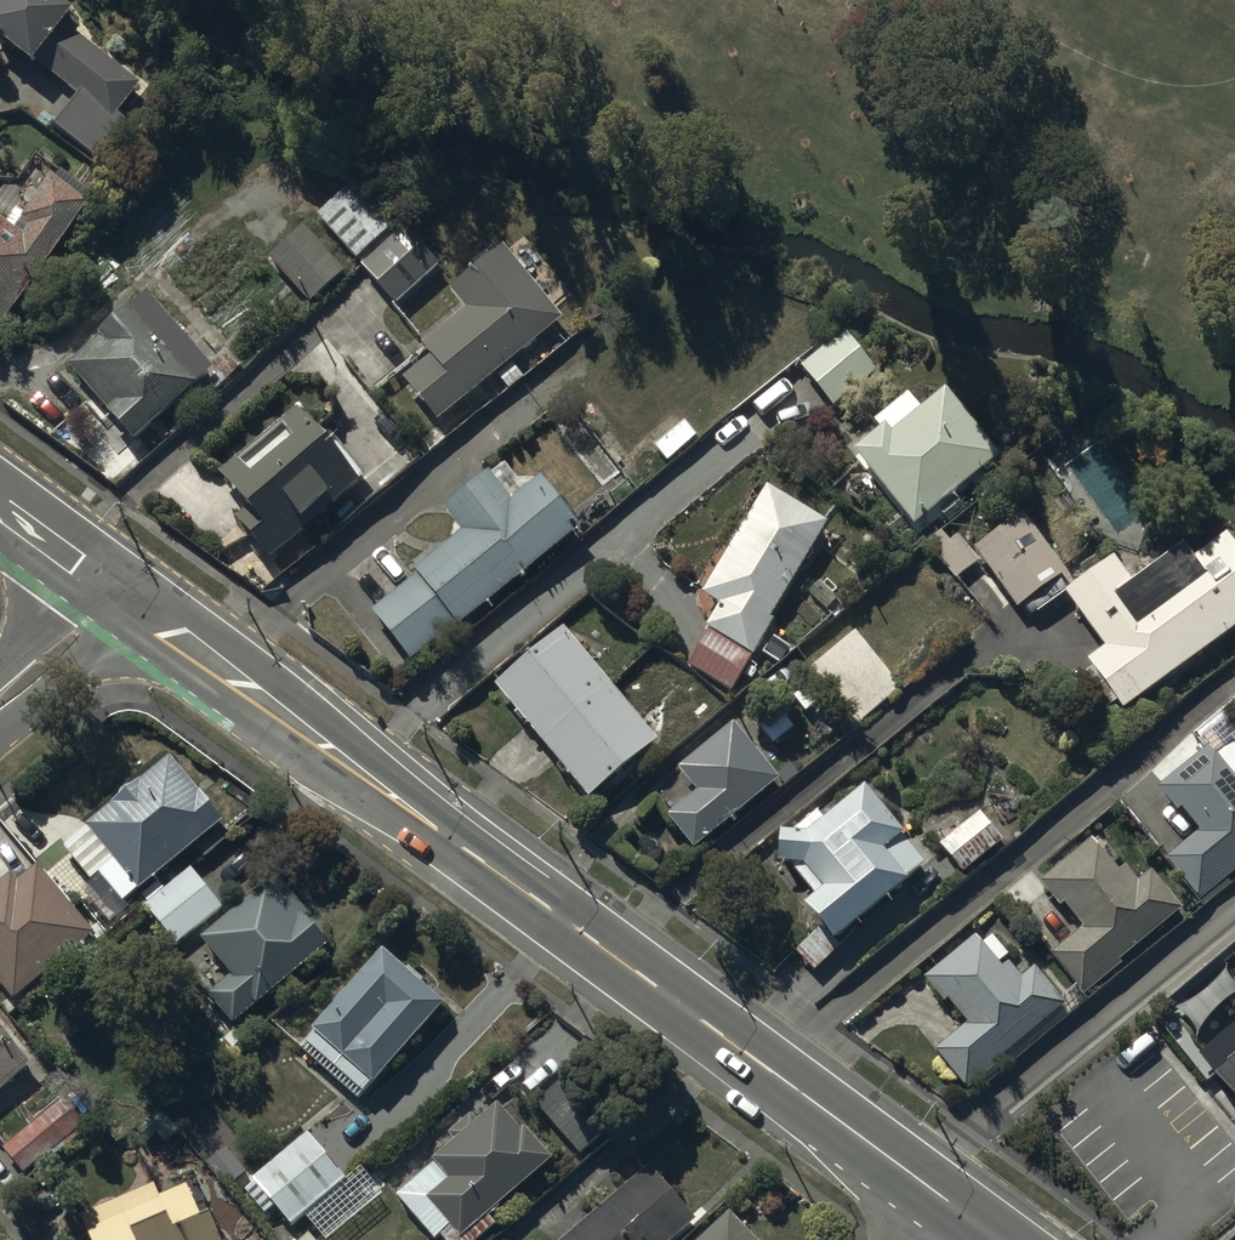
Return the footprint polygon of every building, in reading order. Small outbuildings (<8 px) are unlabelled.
[(32,66),(35,62),(77,95),(54,126),(97,158),(124,121),(117,115),(140,84),(64,28),(77,11),(62,0),(0,0),(0,42),(32,66)] [(86,205),(84,204),(92,193),(60,171),(53,180),(51,179),(17,227),(0,215),(0,329),(86,205)] [(358,180),(317,216),(356,261),(397,224),(358,180)] [(345,272),(303,225),(269,256),(312,302),(345,272)] [(395,229),(358,262),(396,306),(441,265),(407,227),(400,234),(395,229)] [(561,320),(499,245),(448,289),(465,309),(420,348),(428,358),(403,379),(439,421),(561,320)] [(141,294),(64,361),(134,441),(210,373),(192,352),(200,346),(187,331),(180,338),(141,294)] [(843,331),(800,364),(834,409),(877,376),(843,331)] [(998,455),(944,388),(919,408),(905,392),(873,418),(883,429),(854,452),(912,524),(998,455)] [(296,409),(220,469),(249,507),(236,518),(255,542),(243,551),(258,570),(272,559),(269,556),(358,485),(356,481),(364,475),(325,426),(316,434),(296,409)] [(685,421),(655,446),(668,462),(698,437),(685,421)] [(1151,522),(1087,432),(1048,460),(1111,550),(1151,522)] [(458,626),(522,577),(521,575),(578,529),(538,478),(510,500),(486,471),(443,506),(462,533),(415,567),(420,574),(373,608),(409,658),(456,625),(458,626)] [(705,628),(753,657),(772,625),(768,623),(825,522),(764,484),(701,593),(720,604),(705,628)] [(1023,512),(973,548),(1017,610),(1067,574),(1023,512)] [(977,561),(947,526),(926,544),(957,579),(977,561)] [(1065,592),(1103,646),(1085,659),(1092,669),(1063,690),(1103,748),(1132,728),(1120,711),(1234,630),(1234,542),(1227,531),(1192,556),(1183,544),(1131,580),(1115,557),(1065,592)] [(563,624),(493,682),(589,800),(660,742),(563,624)] [(753,657),(705,628),(684,666),(733,694),(753,657)] [(901,688),(853,631),(810,667),(857,725),(901,688)] [(779,784),(732,727),(681,769),(699,791),(665,818),(693,853),(779,784)] [(1156,787),(1176,811),(1180,808),(1198,831),(1165,857),(1199,900),(1234,872),(1234,866),(1234,865),(1234,864),(1234,746),(1233,743),(1216,756),(1208,746),(1194,757),(1183,742),(1160,759),(1172,774),(1156,787)] [(90,880),(99,874),(122,903),(195,845),(204,857),(233,834),(171,756),(85,824),(88,827),(63,847),(90,880)] [(821,927),(794,952),(814,972),(841,947),(834,940),(910,881),(907,877),(924,864),(865,785),(823,819),(817,811),(793,832),(779,831),(778,864),(790,864),(814,898),(805,905),(821,927)] [(981,812),(940,844),(961,872),(1003,840),(981,812)] [(1093,840),(1039,882),(1060,908),(1064,904),(1082,928),(1050,953),(1083,995),(1122,964),(1119,960),(1183,910),(1152,870),(1137,881),(1103,837),(1095,843),(1093,840)] [(0,883),(0,983),(13,999),(94,932),(38,864),(17,881),(11,874),(0,883)] [(147,903),(144,905),(176,947),(224,909),(192,868),(165,889),(158,882),(141,895),(147,903)] [(277,877),(199,937),(229,976),(208,992),(233,1024),(332,947),(277,877)] [(975,937),(923,979),(943,1003),(948,999),(967,1023),(934,1049),(968,1091),(1007,1060),(1004,1056),(1065,1007),(1035,968),(1021,979),(1008,964),(1002,969),(999,964),(1009,956),(992,934),(981,943),(975,937)] [(442,1001),(381,950),(298,1050),(360,1101),(442,1001)] [(30,1063),(0,1026),(0,1088),(30,1063)] [(1234,1099),(1234,1057),(1214,1073),(1234,1099)] [(556,1084),(534,1103),(579,1156),(602,1137),(556,1084)] [(79,1127),(58,1103),(4,1150),(26,1175),(79,1127)] [(395,1195),(434,1239),(435,1239),(439,1236),(443,1239),(478,1239),(496,1224),(489,1216),(551,1161),(523,1128),(520,1130),(497,1103),(477,1121),(471,1114),(449,1133),(455,1140),(433,1159),(434,1161),(395,1195)] [(346,1179),(307,1132),(251,1179),(254,1182),(245,1189),(264,1214),(274,1206),(291,1225),(308,1211),(324,1231),(349,1210),(358,1221),(395,1190),(369,1160),(346,1179)] [(695,1218),(647,1165),(562,1239),(671,1239),(695,1218)] [(81,1216),(91,1239),(220,1239),(210,1214),(201,1218),(187,1186),(160,1197),(155,1185),(81,1216)] [(730,1211),(698,1239),(756,1239),(730,1211)]
